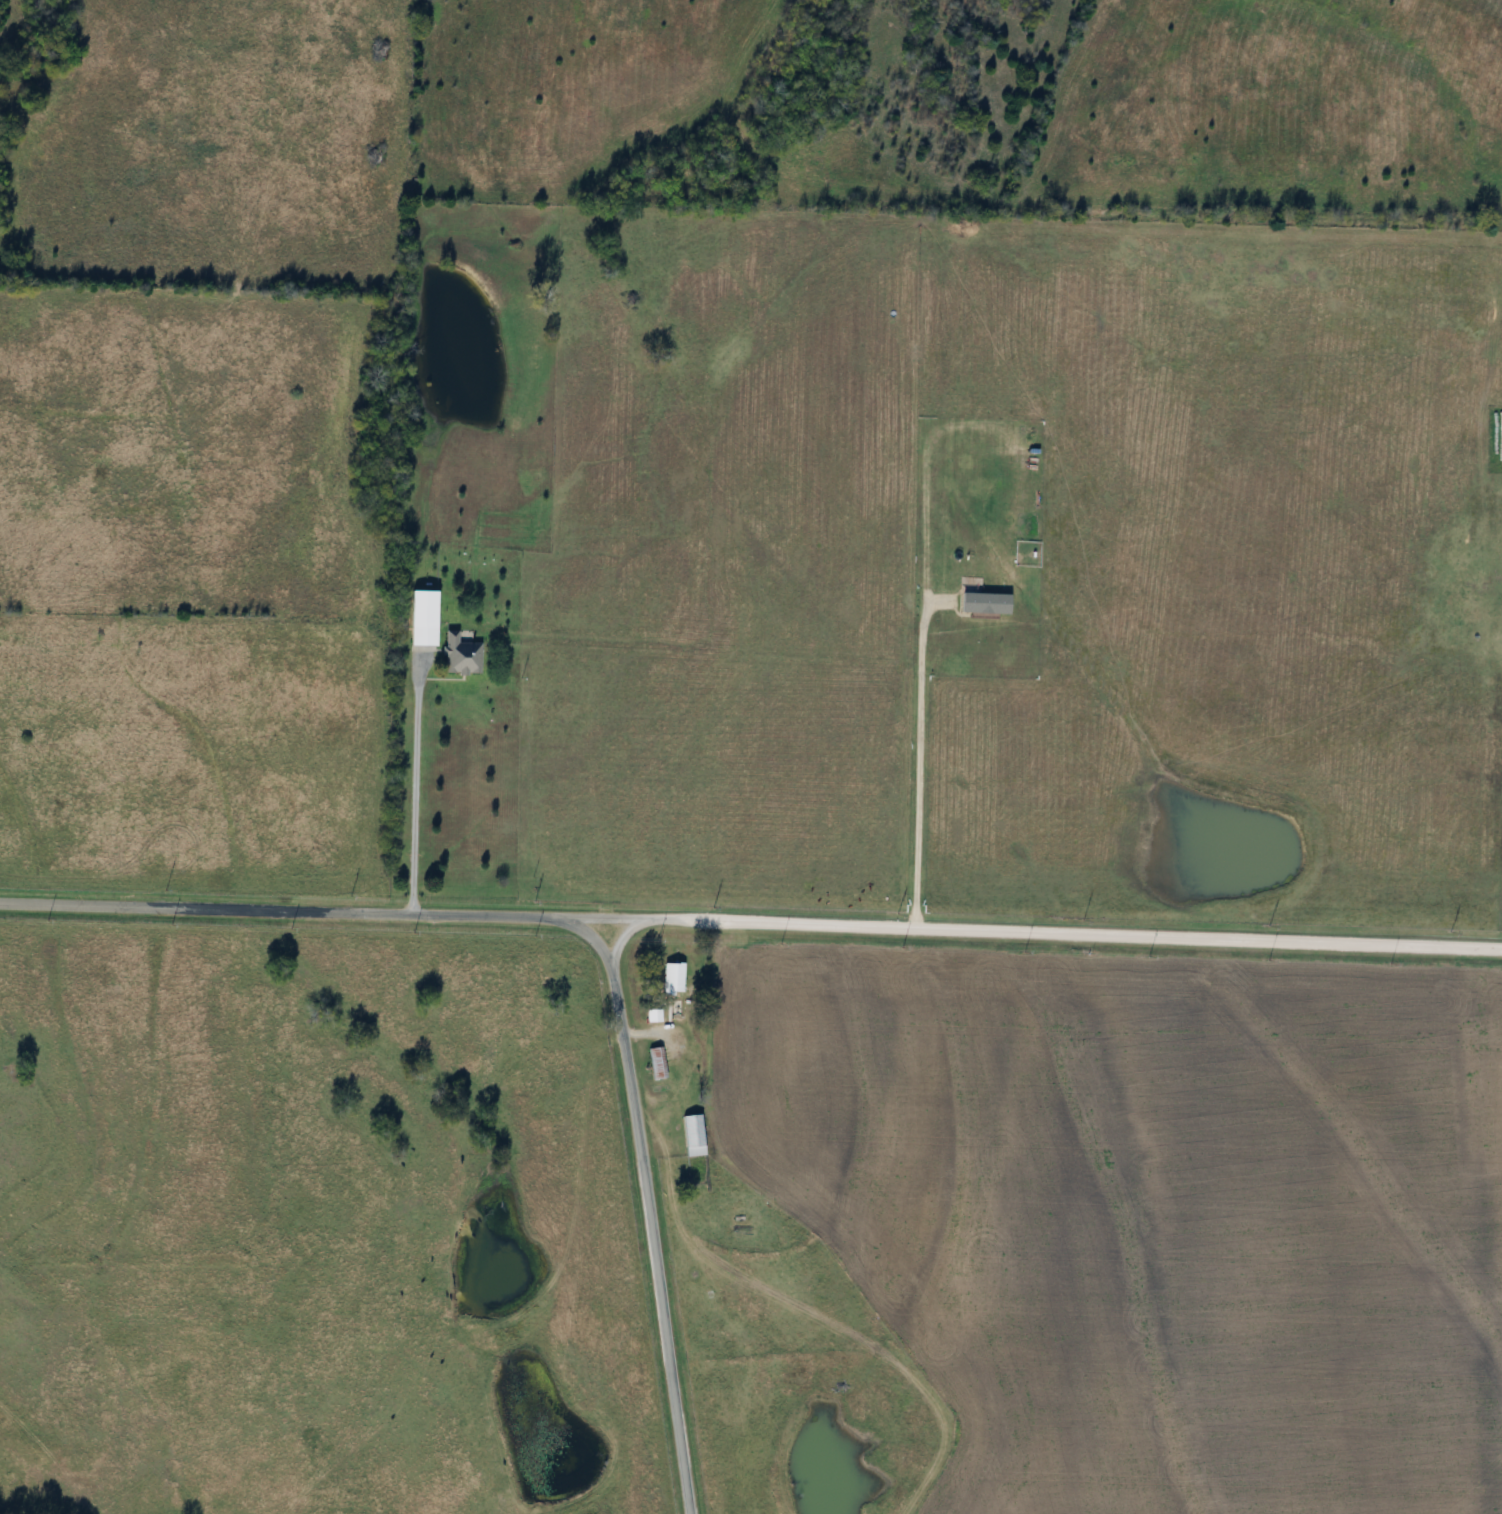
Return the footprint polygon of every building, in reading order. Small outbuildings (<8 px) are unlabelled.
[(432,591),(405,591),(405,646),(432,646),(432,591)] [(477,666),(478,643),(444,642),(444,675),(469,675),(469,666),(477,666)] [(682,963),(661,963),(661,995),(682,995),(682,963)] [(661,1009),(646,1009),(646,1022),(661,1022),(661,1009)] [(663,1080),(660,1047),(646,1048),(649,1081),(663,1080)] [(703,1157),(702,1116),(681,1116),(682,1158),(703,1157)]
